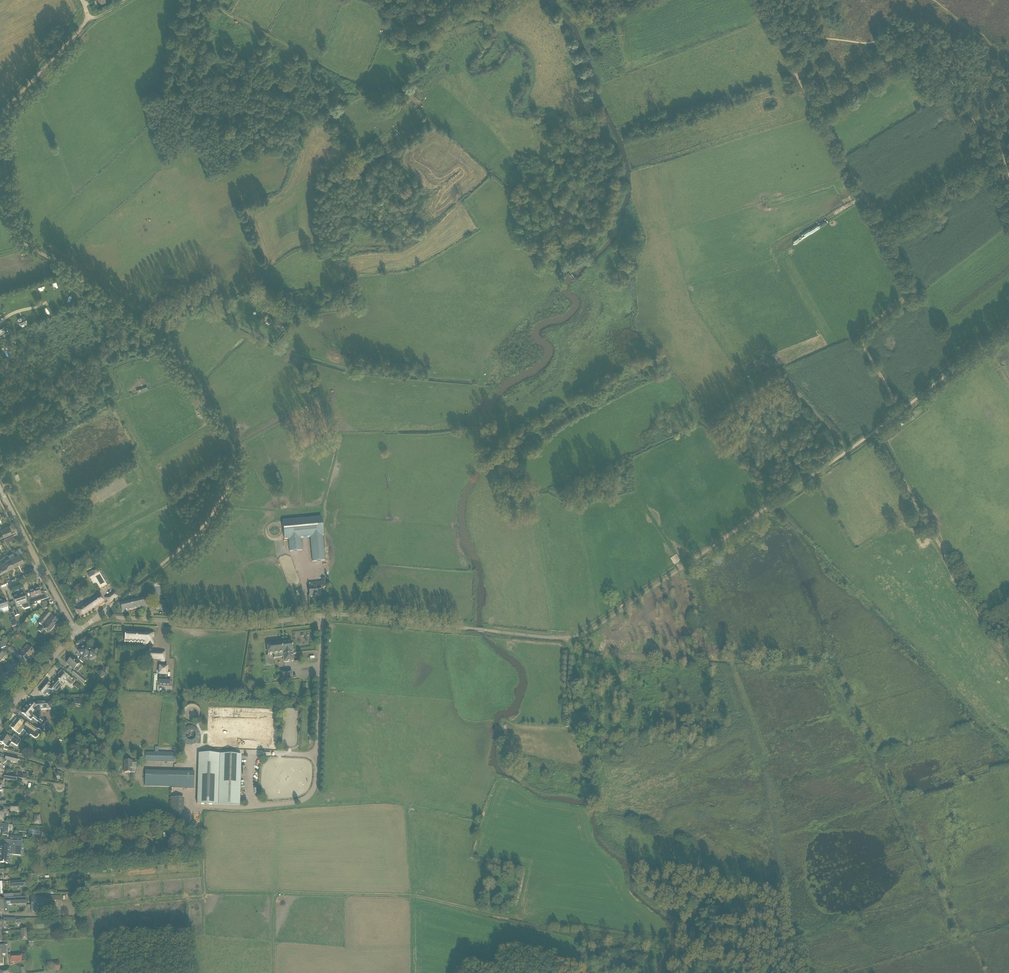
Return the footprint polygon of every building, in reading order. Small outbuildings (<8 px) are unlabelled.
[(321,517),(283,521),(284,540),(288,539),(290,552),(302,550),(301,538),(310,537),(313,562),(325,560),(322,536),(323,536),(321,517)] [(2,533),(4,536),(8,535),(12,533),(8,526),(2,529),(0,526),(0,529),(2,533)] [(20,548),(15,551),(16,552),(13,553),(19,563),(24,560),(20,553),(22,552),(20,548)] [(14,566),(10,558),(7,554),(2,557),(3,558),(8,568),(14,566)] [(19,563),(15,556),(10,558),(14,566),(19,563)] [(8,568),(3,558),(0,559),(0,565),(3,571),(8,568)] [(322,588),(326,587),(325,579),(321,579),(322,582),(321,582),(321,583),(308,584),(309,588),(310,597),(310,596),(317,595),(317,596),(321,595),(320,588),(322,588)] [(30,607),(34,605),(37,604),(37,602),(47,599),(44,592),(40,593),(39,589),(39,590),(33,591),(33,590),(29,591),(30,592),(29,592),(31,598),(28,600),(30,607)] [(118,596),(115,592),(114,591),(105,598),(109,603),(118,596)] [(17,607),(22,606),(22,608),(25,609),(30,608),(28,603),(27,603),(26,602),(24,594),(23,594),(23,595),(17,597),(17,595),(12,597),(13,601),(14,601),(16,605),(16,607),(17,607)] [(104,604),(102,600),(99,595),(75,610),(81,618),(104,604)] [(147,610),(144,598),(132,600),(131,598),(127,599),(128,601),(120,603),(122,612),(141,607),(142,611),(147,610)] [(13,611),(9,612),(12,620),(10,621),(12,627),(17,626),(13,611)] [(38,623),(43,627),(38,632),(40,633),(43,636),(45,633),(47,635),(49,633),(50,633),(52,630),(51,629),(57,621),(53,617),(52,618),(50,616),(51,615),(47,611),(43,617),(38,623)] [(146,661),(147,661),(152,661),(164,662),(164,657),(165,652),(157,651),(157,653),(154,652),(154,651),(152,651),(152,644),(153,645),(153,641),(152,641),(152,637),(153,637),(154,634),(145,633),(145,634),(125,632),(124,642),(144,643),(144,645),(147,645),(146,656),(146,661)] [(292,642),(267,645),(268,655),(283,653),(284,662),(293,661),(292,652),(293,652),(292,642)] [(18,654),(15,651),(8,645),(6,649),(8,650),(16,657),(18,654)] [(23,657),(27,661),(29,657),(33,652),(34,652),(27,646),(19,655),(22,658),(23,657)] [(89,659),(95,656),(92,649),(89,650),(87,646),(78,651),(82,657),(80,660),(87,667),(90,666),(85,658),(88,657),(89,659)] [(70,667),(74,670),(80,664),(76,660),(75,661),(72,658),(67,664),(70,667)] [(159,678),(159,684),(168,685),(170,685),(170,679),(167,678),(167,667),(160,667),(159,675),(160,675),(160,678),(159,678)] [(107,675),(103,668),(96,672),(100,679),(107,675)] [(292,677),(291,670),(280,671),(281,678),(292,677)] [(82,678),(74,671),(72,674),(79,681),(82,678)] [(61,685),(66,679),(67,680),(70,677),(65,673),(63,676),(60,674),(50,686),(49,685),(50,685),(47,682),(42,688),(45,690),(44,691),(49,696),(52,692),(54,694),(55,692),(56,693),(62,686),(61,685)] [(28,705),(22,713),(26,716),(28,718),(31,720),(33,718),(38,722),(41,718),(40,710),(42,710),(50,709),(50,706),(51,705),(50,704),(50,702),(36,703),(32,704),(30,707),(30,706),(29,707),(28,705)] [(37,738),(41,732),(37,729),(34,727),(34,728),(28,723),(24,727),(21,725),(22,724),(17,720),(13,724),(10,727),(19,734),(23,730),(26,732),(26,733),(30,736),(30,735),(35,738),(37,738)] [(41,725),(37,729),(41,732),(45,735),(48,731),(45,728),(41,725)] [(179,742),(196,747),(201,730),(183,725),(179,742)] [(6,737),(4,735),(0,741),(0,743),(6,746),(8,748),(11,743),(17,746),(21,740),(14,735),(12,738),(8,735),(6,737)] [(157,762),(174,762),(175,753),(159,753),(157,753),(157,762)] [(241,755),(198,754),(197,804),(240,805),(241,755)] [(3,775),(3,774),(4,772),(2,770),(1,770),(2,764),(3,764),(6,761),(6,760),(7,760),(13,762),(17,763),(18,759),(14,758),(6,756),(5,760),(2,759),(0,759),(0,774),(3,775)] [(132,765),(136,765),(136,762),(132,762),(124,761),(124,773),(132,773),(132,765)] [(194,788),(194,773),(145,771),(145,786),(171,787),(171,788),(194,788)] [(184,798),(171,798),(171,818),(184,818),(184,798)] [(20,855),(22,842),(8,841),(7,847),(0,846),(0,863),(8,864),(9,854),(14,855),(20,855)] [(51,896),(31,897),(31,912),(51,911),(51,896)] [(48,962),(49,971),(60,971),(59,962),(48,962)]
